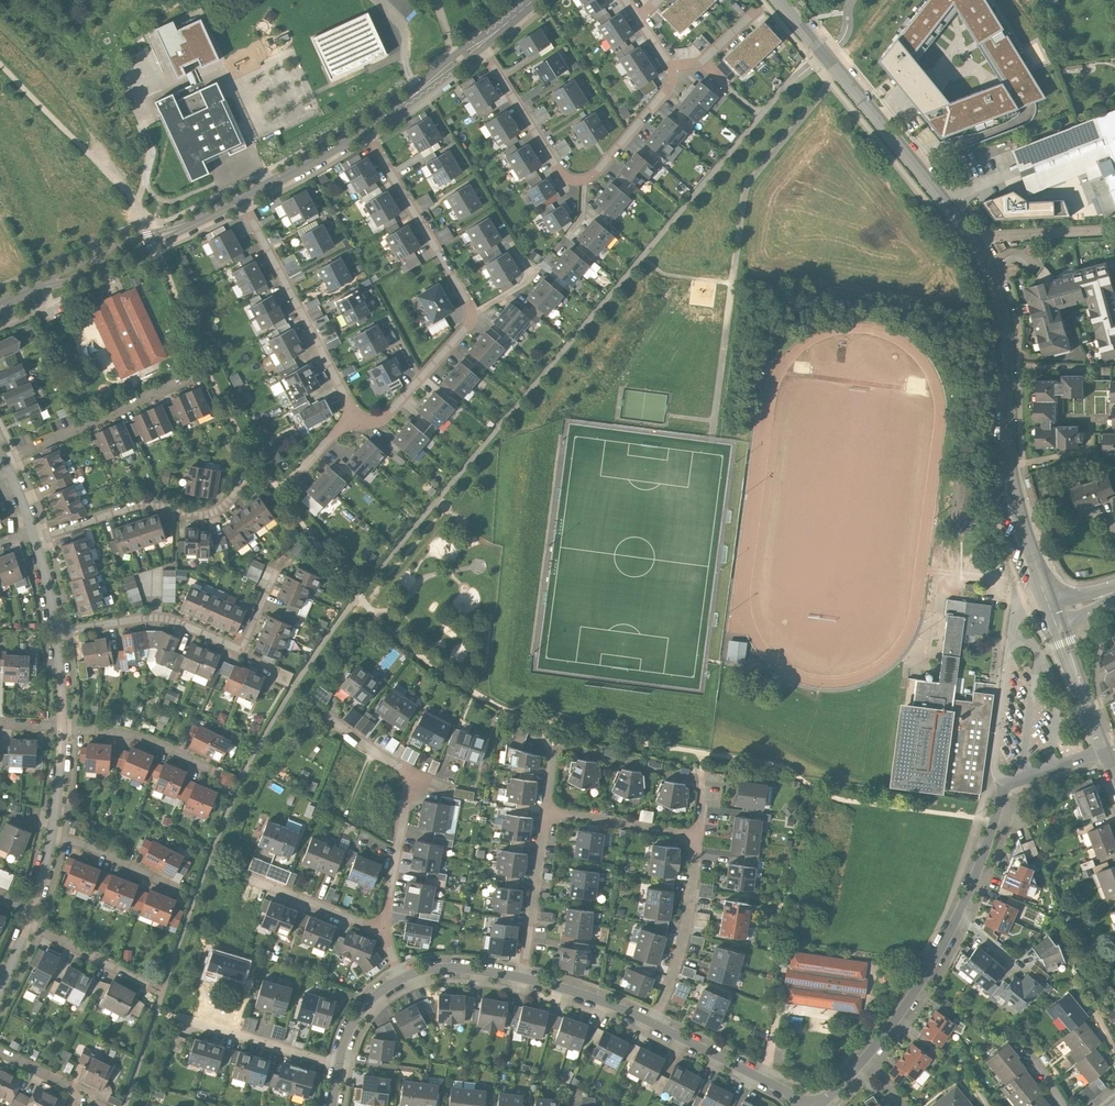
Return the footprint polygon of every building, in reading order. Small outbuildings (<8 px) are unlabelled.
[(613,2),(612,0),(593,0),(583,7),(590,17),(613,2)] [(696,17),(681,0),(677,0),(670,6),(687,25),(696,17)] [(705,9),(697,0),(681,0),(696,17),(705,9)] [(714,1),(713,0),(697,0),(705,9),(714,1)] [(876,10),(886,17),(898,0),(884,0),(876,10)] [(910,99),(942,138),(1046,98),(985,0),(928,0),(879,63),(910,99)] [(687,25),(670,6),(661,14),(678,33),(687,25)] [(368,12),(311,38),(331,80),(387,54),(368,12)] [(605,38),(627,23),(620,13),(598,28),(605,38)] [(173,20),(155,29),(178,78),(186,74),(183,66),(198,59),(202,67),(219,59),(201,18),(177,29),(173,20)] [(766,19),(756,29),(774,48),(785,38),(766,19)] [(613,49),(634,34),(627,23),(605,38),(613,49)] [(527,58),(550,44),(540,28),(517,42),(527,58)] [(774,48),(756,29),(746,38),(764,58),(774,48)] [(702,51),(711,42),(702,33),(693,42),(702,51)] [(753,67),(764,58),(746,38),(735,48),(753,67)] [(629,75),(650,61),(639,46),(619,60),(629,75)] [(742,78),(753,67),(735,48),(724,58),(742,78)] [(545,83),(568,68),(558,52),(534,67),(545,83)] [(639,89),(659,75),(650,61),(629,75),(639,89)] [(1061,67),(1062,74),(1082,71),(1081,65),(1061,67)] [(470,102),(493,87),(486,76),(463,91),(470,102)] [(551,93),(558,105),(581,90),(574,79),(551,93)] [(191,85),(155,102),(160,112),(161,112),(192,180),(191,180),(192,181),(209,173),(203,160),(227,149),(229,155),(247,147),(235,121),(232,122),(222,100),(225,99),(217,81),(199,89),(200,90),(194,92),(191,85)] [(690,95),(707,109),(718,96),(702,82),(690,95)] [(477,113),(500,98),(493,87),(470,102),(477,113)] [(558,105),(565,116),(588,101),(581,90),(558,105)] [(690,95),(679,108),(696,122),(707,109),(690,95)] [(533,112),(540,123),(551,116),(544,104),(533,112)] [(1009,151),(1026,195),(1085,172),(1089,182),(1104,177),(1114,172),(1114,109),(1009,151)] [(492,135),(514,121),(507,110),(485,124),(492,135)] [(571,126),(579,138),(602,123),(595,112),(571,126)] [(429,116),(406,130),(413,141),(436,127),(429,116)] [(660,126),(680,142),(688,132),(668,116),(660,126)] [(498,146),(521,132),(514,121),(492,135),(498,146)] [(579,138),(586,149),(609,134),(602,123),(579,138)] [(660,126),(646,142),(666,159),(680,142),(660,126)] [(443,138),(436,127),(413,141),(419,152),(443,138)] [(1001,142),(1004,150),(1018,146),(1015,137),(1001,142)] [(564,138),(554,145),(561,156),(572,148),(564,138)] [(513,168),(535,154),(528,143),(506,157),(513,168)] [(449,150),(426,163),(433,174),(456,161),(449,150)] [(656,169),(637,153),(628,163),(647,179),(656,169)] [(520,179),(542,165),(535,154),(513,168),(520,179)] [(351,184),(374,170),(367,159),(344,172),(351,184)] [(462,172),(456,161),(433,174),(439,185),(462,172)] [(647,179),(628,163),(620,174),(639,189),(647,179)] [(358,195),(380,181),(374,170),(351,184),(358,195)] [(1104,177),(1114,206),(1114,172),(1104,177)] [(1089,182),(1103,219),(1114,214),(1114,206),(1104,177),(1089,182)] [(536,206),(557,193),(547,178),(526,191),(536,206)] [(630,199),(611,182),(602,192),(622,209),(630,199)] [(470,183),(447,197),(453,208),(476,193),(470,183)] [(306,189),(281,201),(287,213),(312,200),(306,189)] [(372,216),(395,202),(388,191),(365,204),(372,216)] [(429,192),(417,198),(423,209),(435,203),(429,192)] [(622,209),(602,192),(594,202),(614,219),(622,209)] [(483,205),(476,193),(453,208),(459,218),(483,205)] [(318,212),(312,200),(287,213),(293,225),(318,212)] [(378,227),(401,213),(395,202),(372,216),(378,227)] [(550,233),(571,220),(562,205),(541,218),(550,233)] [(473,244),(495,230),(488,219),(467,233),(473,244)] [(614,236),(595,220),(586,230),(605,246),(614,236)] [(329,233),(324,223),(300,236),(306,246),(329,233)] [(393,249),(415,236),(408,224),(386,237),(393,249)] [(437,231),(443,243),(454,238),(449,226),(437,231)] [(210,241),(217,253),(239,241),(232,229),(210,241)] [(480,255),(502,241),(495,230),(473,244),(480,255)] [(605,246),(586,230),(578,240),(597,256),(605,246)] [(329,233),(306,246),(312,257),(335,245),(329,233)] [(399,260),(422,247),(415,236),(393,249),(399,260)] [(217,253),(223,265),(245,254),(239,241),(217,253)] [(299,250),(302,260),(309,258),(306,248),(299,250)] [(589,265),(569,248),(560,259),(580,275),(589,265)] [(495,276),(517,264),(510,253),(489,265),(495,276)] [(326,280),(348,268),(343,257),(320,268),(326,280)] [(580,275),(560,259),(551,270),(571,286),(580,275)] [(237,284),(262,272),(256,261),(231,273),(237,284)] [(1090,317),(1114,310),(1114,298),(1105,262),(1077,269),(1086,301),(1090,317)] [(501,287),(523,275),(517,264),(495,276),(501,287)] [(1037,280),(1039,283),(1054,279),(1052,275),(1049,272),(1046,268),(1043,266),(1035,278),(1037,280)] [(332,291),(354,279),(348,268),(326,280),(332,291)] [(1023,287),(1030,316),(1058,309),(1086,301),(1077,269),(1073,270),(1072,272),(1061,275),(1060,277),(1054,279),(1039,283),(1023,287)] [(242,296),(267,284),(262,272),(237,284),(242,296)] [(563,295),(543,278),(535,288),(555,305),(563,295)] [(434,323),(456,310),(440,282),(418,295),(434,323)] [(135,287),(88,309),(121,379),(168,357),(135,287)] [(555,305),(535,288),(526,298),(547,315),(555,305)] [(343,314),(365,302),(359,291),(337,303),(343,314)] [(257,319),(280,307),(274,295),(251,307),(257,319)] [(349,325),(371,314),(365,302),(343,314),(349,325)] [(534,320),(507,302),(500,312),(526,331),(534,320)] [(263,330),(286,318),(280,307),(257,319),(263,330)] [(1070,351),(1058,309),(1030,316),(1041,357),(1053,354),(1054,356),(1070,351)] [(1090,317),(1102,361),(1114,358),(1114,360),(1114,310),(1090,317)] [(526,331),(500,312),(492,322),(519,341),(526,331)] [(361,347),(384,334),(378,323),(355,335),(361,347)] [(274,354),(300,341),(294,329),(268,343),(274,354)] [(324,336),(329,348),(341,343),(336,331),(324,336)] [(506,349),(487,333),(479,343),(498,358),(506,349)] [(367,358),(390,346),(384,334),(361,347),(367,358)] [(0,342),(0,358),(13,352),(16,351),(16,342),(10,337),(0,342)] [(280,365),(306,352),(300,341),(274,354),(280,365)] [(498,358),(479,343),(471,353),(490,368),(498,358)] [(13,352),(0,358),(0,373),(19,364),(13,352)] [(406,373),(397,355),(370,369),(379,387),(406,373)] [(482,378),(462,362),(454,372),(474,388),(482,378)] [(21,363),(19,364),(0,373),(0,385),(4,383),(24,375),(26,374),(21,363)] [(285,393),(316,376),(310,364),(279,382),(285,393)] [(474,388),(454,372),(446,382),(466,398),(474,388)] [(238,373),(230,377),(236,387),(243,383),(238,373)] [(28,384),(24,375),(4,383),(8,393),(28,384)] [(291,404),(323,387),(316,376),(285,393),(291,404)] [(1036,381),(1036,401),(1055,402),(1058,402),(1057,395),(1061,395),(1061,398),(1084,398),(1083,381),(1083,376),(1061,376),(1061,381),(1036,381)] [(35,392),(30,383),(28,384),(8,393),(4,394),(8,404),(12,402),(33,393),(35,392)] [(198,388),(184,394),(196,419),(209,413),(208,409),(201,393),(198,388)] [(207,390),(201,393),(208,409),(215,406),(207,390)] [(456,406),(436,390),(427,401),(447,418),(456,406)] [(37,403),(33,393),(12,402),(17,412),(37,403)] [(182,425),(196,419),(184,394),(171,400),(173,405),(178,417),(182,425)] [(307,430),(335,415),(326,398),(298,412),(307,430)] [(447,418),(427,401),(419,410),(439,427),(447,418)] [(1041,423),(1041,428),(1051,427),(1051,423),(1055,423),(1055,402),(1036,401),(1034,401),(1034,423),(1041,423)] [(42,410),(38,403),(37,403),(17,412),(14,413),(18,421),(19,420),(39,412),(42,410)] [(160,405),(146,411),(158,436),(171,430),(167,422),(162,410),(160,405)] [(173,405),(162,410),(167,422),(178,417),(173,405)] [(70,415),(66,408),(56,412),(59,419),(70,415)] [(144,442),(158,436),(146,411),(133,417),(135,422),(140,434),(144,442)] [(43,421),(39,412),(19,420),(23,429),(35,432),(43,421)] [(409,420),(400,430),(421,448),(430,438),(409,420)] [(122,422),(108,428),(119,453),(133,447),(129,439),(124,427),(122,422)] [(135,422),(124,427),(129,439),(140,434),(135,422)] [(1078,427),(1051,427),(1041,428),(1036,428),(1036,449),(1078,448),(1078,443),(1083,443),(1083,433),(1078,433),(1078,427)] [(105,460),(119,453),(108,428),(94,435),(96,440),(101,452),(105,460)] [(400,430),(392,440),(414,457),(421,448),(400,430)] [(1103,433),(1103,455),(1114,455),(1114,433),(1103,433)] [(359,451),(375,466),(386,454),(369,439),(359,451)] [(98,453),(101,452),(96,440),(92,441),(98,453)] [(359,451),(348,464),(364,478),(375,466),(359,451)] [(32,463),(38,474),(63,463),(57,452),(32,463)] [(68,475),(63,463),(38,474),(43,486),(56,480),(68,475)] [(185,494),(200,497),(204,469),(190,467),(185,494)] [(331,467),(320,478),(336,494),(347,482),(331,467)] [(218,472),(204,469),(200,497),(214,499),(215,491),(217,478),(218,472)] [(170,471),(164,470),(161,483),(167,484),(170,471)] [(1064,482),(1078,513),(1107,501),(1105,497),(1114,493),(1106,474),(1081,485),(1077,476),(1064,482)] [(73,486),(68,475),(56,480),(61,491),(73,486)] [(224,479),(217,478),(215,491),(222,492),(224,479)] [(320,478),(308,491),(319,501),(310,511),(316,516),(336,494),(320,478)] [(48,497),(53,509),(78,497),(73,486),(61,491),(48,497)] [(83,509),(78,497),(53,509),(58,520),(71,514),(83,509)] [(260,498),(250,505),(264,525),(274,517),(260,498)] [(250,505),(240,512),(255,532),(264,525),(250,505)] [(86,516),(83,509),(71,514),(74,519),(86,516)] [(245,539),(255,532),(240,512),(231,519),(233,522),(245,539)] [(158,515),(147,519),(155,543),(166,539),(165,536),(161,525),(158,515)] [(147,519),(136,523),(143,546),(155,543),(147,519)] [(248,542),(245,539),(233,522),(223,529),(237,549),(248,542)] [(136,523),(124,526),(132,550),(143,546),(136,523)] [(168,523),(161,525),(165,536),(172,534),(168,523)] [(121,554),(132,550),(124,526),(113,530),(116,540),(120,552),(121,554)] [(185,554),(197,554),(198,532),(198,529),(186,529),(185,542),(185,554)] [(72,536),(74,542),(86,538),(84,532),(72,536)] [(209,532),(198,532),(197,554),(197,558),(209,558),(209,532)] [(214,546),(220,545),(218,538),(217,532),(211,534),(214,546)] [(225,536),(218,538),(220,545),(222,551),(229,549),(225,536)] [(61,546),(65,557),(89,549),(86,538),(74,542),(61,546)] [(110,542),(114,554),(120,552),(116,540),(110,542)] [(288,550),(296,560),(306,552),(298,542),(288,550)] [(93,561),(89,549),(65,557),(69,569),(93,561)] [(14,553),(4,557),(14,582),(23,579),(14,553)] [(14,582),(4,557),(0,558),(0,573),(4,586),(14,582)] [(252,560),(244,578),(256,583),(264,565),(252,560)] [(97,573),(93,561),(69,569),(73,581),(94,573),(97,573)] [(300,568),(295,579),(310,586),(317,589),(322,578),(300,568)] [(163,570),(162,603),(175,603),(175,571),(163,570)] [(70,581),(74,593),(98,585),(94,573),(73,581),(70,581)] [(142,606),(133,576),(121,579),(130,610),(142,606)] [(288,576),(283,587),(305,597),(310,586),(295,579),(288,576)] [(26,578),(23,579),(14,582),(16,590),(28,585),(26,578)] [(101,596),(98,585),(74,593),(77,604),(101,596)] [(181,609),(192,614),(202,591),(191,586),(181,609)] [(283,587),(278,597),(289,603),(300,608),(305,597),(283,587)] [(192,614),(203,619),(213,596),(202,591),(192,614)] [(105,607),(101,596),(77,604),(81,615),(105,607)] [(203,619),(214,624),(224,600),(213,596),(203,619)] [(214,624),(225,628),(235,605),(224,600),(214,624)] [(964,618),(966,603),(950,601),(948,616),(964,618)] [(281,621),(292,626),(300,608),(289,603),(281,621)] [(965,618),(964,634),(987,637),(991,606),(966,603),(964,618),(965,618)] [(246,610),(235,605),(225,628),(236,633),(241,621),(246,610)] [(247,607),(246,610),(241,621),(247,624),(253,609),(247,607)] [(270,616),(265,627),(287,637),(292,626),(281,621),(270,616)] [(948,616),(943,656),(961,658),(964,634),(965,618),(964,618),(948,616)] [(265,627),(260,638),(282,648),(287,637),(265,627)] [(161,666),(167,661),(169,662),(173,651),(179,638),(162,630),(144,631),(147,649),(154,648),(158,650),(154,657),(155,658),(155,664),(161,666)] [(123,634),(126,651),(126,652),(147,649),(144,631),(123,634)] [(95,640),(96,643),(99,664),(99,667),(114,665),(111,651),(109,637),(95,640)] [(277,659),(282,648),(260,638),(255,648),(265,653),(277,659)] [(316,642),(310,640),(307,646),(313,648),(316,642)] [(181,667),(195,673),(205,648),(191,642),(186,656),(181,667)] [(746,644),(730,642),(728,658),(743,660),(746,644)] [(86,666),(99,664),(96,643),(83,646),(85,661),(86,666)] [(219,654),(205,648),(195,673),(209,679),(214,667),(219,654)] [(1102,657),(1101,661),(1108,673),(1104,675),(1103,681),(1109,690),(1114,687),(1114,649),(1102,657)] [(118,650),(111,651),(114,665),(115,670),(121,669),(118,652),(118,650)] [(126,651),(118,652),(121,669),(121,670),(129,669),(126,652),(126,651)] [(186,656),(173,651),(169,662),(166,668),(178,673),(181,667),(186,656)] [(30,653),(29,656),(29,669),(36,669),(37,654),(30,653)] [(274,665),(277,659),(265,653),(262,660),(274,665)] [(4,680),(16,680),(17,656),(5,655),(4,667),(4,680)] [(29,656),(17,656),(16,680),(28,681),(29,669),(29,656)] [(943,656),(940,684),(957,686),(961,658),(943,656)] [(88,676),(86,666),(85,661),(78,663),(80,678),(88,676)] [(223,661),(220,669),(218,673),(228,677),(233,665),(223,661)] [(338,686),(350,696),(368,673),(356,664),(338,686)] [(223,689),(237,695),(247,670),(242,667),(241,669),(233,665),(228,677),(223,689)] [(220,669),(214,667),(209,679),(206,685),(212,688),(218,673),(220,669)] [(281,669),(276,682),(287,687),(293,674),(281,669)] [(264,677),(247,670),(237,695),(253,702),(264,677)] [(380,683),(368,673),(350,696),(362,706),(380,683)] [(913,703),(916,678),(909,677),(906,702),(913,703)] [(888,787),(941,795),(942,789),(981,795),(995,685),(976,682),(973,703),(955,701),(957,686),(940,684),(916,680),(913,705),(898,703),(888,787)] [(332,694),(321,686),(313,697),(326,706),(332,694)] [(404,698),(392,688),(375,711),(381,716),(379,718),(386,723),(404,698)] [(169,690),(166,697),(167,698),(171,700),(174,701),(178,694),(169,690)] [(404,698),(386,723),(392,728),(393,726),(400,731),(417,707),(404,698)] [(343,719),(354,727),(363,715),(352,707),(343,719)] [(437,718),(425,712),(412,738),(425,744),(437,718)] [(156,729),(161,731),(167,718),(161,716),(156,729)] [(375,723),(365,716),(355,728),(365,736),(375,723)] [(437,718),(425,744),(437,751),(451,725),(437,718)] [(187,739),(192,741),(198,727),(193,725),(187,739)] [(188,748),(203,755),(213,735),(198,727),(192,741),(188,748)] [(517,728),(510,747),(522,751),(529,733),(517,728)] [(447,746),(454,748),(460,730),(455,729),(447,746)] [(454,748),(451,757),(465,761),(474,735),(460,730),(454,748)] [(229,742),(213,735),(203,755),(219,763),(229,742)] [(474,735),(465,761),(479,766),(488,740),(474,735)] [(393,754),(400,742),(392,737),(385,748),(393,754)] [(10,766),(23,767),(24,739),(11,739),(10,755),(10,766)] [(37,740),(24,739),(23,767),(35,767),(36,756),(37,740)] [(85,771),(97,772),(99,746),(87,745),(87,748),(86,762),(85,771)] [(510,747),(507,745),(505,765),(512,766),(530,768),(539,769),(540,757),(522,751),(510,747)] [(110,747),(99,746),(97,772),(108,773),(109,767),(110,750),(110,747)] [(420,753),(407,747),(401,759),(413,766),(420,753)] [(121,773),(132,777),(142,753),(131,748),(129,753),(123,768),(121,773)] [(619,752),(605,749),(603,755),(610,758),(618,758),(619,752)] [(124,751),(110,750),(109,767),(123,768),(129,753),(124,751)] [(153,757),(142,753),(132,777),(142,782),(151,761),(153,757)] [(437,773),(439,760),(432,759),(430,772),(437,773)] [(588,760),(578,759),(576,762),(571,762),(570,772),(571,773),(568,781),(582,789),(588,760)] [(597,762),(588,760),(582,789),(599,785),(598,776),(601,776),(600,765),(598,765),(597,762)] [(148,784),(151,776),(156,763),(151,761),(142,782),(148,784)] [(663,764),(649,761),(648,766),(655,769),(662,769),(663,764)] [(163,766),(156,763),(151,776),(158,779),(163,766)] [(154,789),(164,793),(175,768),(164,764),(163,766),(158,779),(154,789)] [(185,773),(175,768),(164,793),(175,798),(183,779),(185,773)] [(632,771),(622,769),(620,772),(619,771),(614,781),(615,783),(612,790),(627,800),(632,771)] [(224,770),(218,782),(230,788),(236,776),(224,770)] [(641,772),(632,771),(627,800),(644,796),(643,787),(645,786),(644,775),(642,775),(641,772)] [(529,774),(520,773),(519,780),(533,781),(534,774),(529,774)] [(1057,797),(1076,790),(1096,783),(1094,777),(1054,791),(1057,797)] [(519,780),(511,778),(510,782),(507,781),(506,789),(536,793),(538,782),(533,781),(519,780)] [(187,803),(195,784),(183,779),(175,798),(187,803)] [(675,783),(665,781),(664,784),(662,783),(659,790),(660,791),(657,800),(670,809),(675,783)] [(765,808),(768,786),(739,782),(736,804),(765,808)] [(686,785),(675,783),(670,809),(688,804),(687,797),(689,796),(688,788),(686,788),(686,785)] [(1076,790),(1081,804),(1086,817),(1106,810),(1101,797),(1096,783),(1076,790)] [(184,809),(195,813),(205,789),(195,784),(187,803),(184,809)] [(216,793),(205,789),(195,813),(206,818),(216,793)] [(474,793),(455,789),(454,797),(473,801),(474,793)] [(536,793),(506,789),(505,796),(509,796),(508,801),(517,803),(530,804),(535,805),(536,793)] [(442,797),(441,804),(450,805),(460,807),(461,800),(453,799),(442,797)] [(441,804),(423,801),(421,814),(448,819),(450,805),(441,804)] [(11,811),(19,813),(21,807),(14,805),(11,811)] [(511,808),(510,815),(528,817),(529,810),(516,808),(511,808)] [(1108,816),(1106,810),(1086,817),(1082,819),(1085,825),(1093,822),(1108,816)] [(654,813),(641,811),(639,821),(652,823),(654,813)] [(752,812),(751,819),(764,821),(770,822),(771,815),(752,812)] [(445,833),(448,819),(421,814),(419,828),(435,831),(445,833)] [(510,815),(506,814),(505,821),(502,820),(501,825),(531,829),(532,818),(528,817),(510,815)] [(751,819),(736,817),(734,828),(762,832),(764,821),(751,819)] [(285,827),(267,820),(258,845),(275,851),(285,827)] [(1089,831),(1095,828),(1093,822),(1085,825),(1080,827),(1082,833),(1089,831)] [(10,851),(20,828),(9,823),(0,845),(0,847),(10,851)] [(1089,831),(1094,844),(1114,837),(1114,836),(1110,823),(1095,828),(1089,831)] [(531,829),(501,825),(501,832),(503,833),(502,837),(511,839),(524,840),(529,841),(531,829)] [(258,842),(263,829),(257,827),(252,840),(258,842)] [(285,827),(275,851),(290,857),(300,833),(285,827)] [(31,832),(20,828),(10,851),(21,856),(31,832)] [(762,832),(734,828),(733,840),(761,843),(762,832)] [(604,833),(578,830),(577,843),(603,846),(604,833)] [(445,833),(435,831),(433,844),(442,846),(452,847),(453,840),(454,834),(445,833)] [(1020,837),(1006,873),(1036,885),(1037,881),(1033,870),(1034,866),(1031,864),(1028,856),(1022,842),(1020,837)] [(1094,844),(1100,858),(1114,852),(1114,837),(1094,844)] [(304,865),(314,868),(323,842),(313,838),(304,865)] [(1034,838),(1022,842),(1028,856),(1039,852),(1034,838)] [(524,840),(511,839),(511,845),(523,847),(524,840)] [(138,853),(145,856),(152,844),(144,840),(138,853)] [(759,855),(761,843),(733,840),(731,852),(746,854),(759,855)] [(440,859),(442,846),(433,844),(416,841),(413,854),(440,859)] [(323,842),(314,868),(325,872),(334,846),(323,842)] [(141,864),(156,872),(167,850),(152,843),(152,844),(145,856),(141,864)] [(601,860),(603,846),(577,843),(575,857),(601,860)] [(666,846),(653,844),(651,859),(678,863),(680,848),(666,846)] [(523,847),(511,845),(510,852),(522,854),(523,847)] [(335,876),(345,850),(334,846),(325,872),(335,876)] [(355,867),(358,857),(360,852),(353,849),(348,864),(355,867)] [(182,858),(167,850),(156,872),(171,880),(175,871),(181,859),(182,858)] [(510,852),(501,851),(501,855),(497,855),(496,861),(526,865),(527,854),(522,854),(510,852)] [(440,859),(413,854),(411,868),(428,871),(438,872),(440,859)] [(759,855),(746,854),(744,866),(757,868),(758,862),(759,855)] [(267,861),(253,857),(250,866),(264,870),(267,861)] [(370,861),(358,857),(355,867),(350,881),(362,886),(370,861)] [(63,872),(69,874),(73,861),(68,859),(63,872)] [(187,862),(181,859),(175,871),(180,874),(187,862)] [(678,863),(651,859),(649,874),(662,876),(675,877),(676,878),(678,863)] [(1081,863),(1083,869),(1092,867),(1094,866),(1096,865),(1094,859),(1081,863)] [(64,884),(77,889),(87,865),(74,860),(73,861),(69,874),(64,884)] [(1096,865),(1094,866),(1096,872),(1099,871),(1111,866),(1109,860),(1096,865)] [(370,861),(362,886),(374,889),(378,876),(382,865),(370,861)] [(526,865),(496,861),(496,869),(498,869),(497,874),(506,875),(519,877),(525,878),(526,865)] [(729,864),(728,874),(756,878),(757,868),(744,866),(729,864)] [(100,870),(87,865),(77,889),(90,895),(92,889),(99,872),(100,870)] [(1114,879),(1114,865),(1111,866),(1099,871),(1104,883),(1114,879)] [(1092,867),(1083,869),(1086,876),(1094,873),(1092,867)] [(572,882),(598,885),(599,872),(573,869),(572,882)] [(9,891),(15,876),(0,870),(0,887),(9,891)] [(299,874),(293,871),(288,883),(294,885),(299,874)] [(438,872),(428,871),(426,884),(435,886),(445,887),(446,881),(447,874),(438,872)] [(111,877),(99,872),(92,889),(105,893),(111,877)] [(1006,873),(1001,886),(1014,891),(1030,898),(1036,885),(1006,873)] [(754,890),(756,878),(728,874),(726,887),(754,890)] [(103,900),(115,905),(125,880),(112,875),(111,877),(105,893),(103,900)] [(385,877),(378,876),(374,889),(380,891),(385,877)] [(662,876),(662,883),(674,884),(675,877),(662,876)] [(315,880),(309,877),(305,889),(310,891),(315,880)] [(1104,883),(1109,897),(1114,895),(1114,879),(1104,883)] [(138,885),(125,880),(115,905),(128,910),(129,908),(136,890),(138,885)] [(426,884),(409,881),(406,895),(433,900),(435,886),(426,884)] [(506,882),(505,889),(518,890),(519,883),(506,882)] [(596,899),(598,885),(572,882),(570,896),(596,899)] [(660,883),(660,890),(673,891),(674,884),(662,883),(660,883)] [(714,886),(701,884),(699,897),(712,899),(713,893),(714,886)] [(1014,891),(1001,886),(999,891),(1012,896),(1014,891)] [(338,889),(331,887),(326,898),(332,901),(338,889)] [(505,889),(496,887),(495,892),(493,891),(492,898),(521,902),(522,891),(518,890),(505,889)] [(660,890),(648,888),(646,902),(672,905),(673,891),(660,890)] [(148,895),(136,890),(129,908),(141,912),(148,895)] [(140,915),(153,920),(163,895),(150,890),(148,895),(141,912),(140,915)] [(175,900),(163,895),(153,920),(166,925),(172,908),(175,900)] [(430,913),(433,900),(406,895),(404,908),(420,911),(430,913)] [(265,911),(270,899),(264,897),(260,909),(265,911)] [(996,897),(990,910),(1013,920),(1018,907),(996,897)] [(261,924),(273,929),(284,902),(270,898),(270,899),(265,911),(261,924)] [(521,902),(492,898),(491,905),(494,905),(493,911),(502,912),(514,913),(519,914),(521,902)] [(725,901),(723,912),(749,916),(751,905),(725,901)] [(298,908),(284,902),(273,929),(288,935),(293,922),(297,909),(298,908)] [(672,905),(646,902),(644,916),(656,918),(670,920),(672,905)] [(183,913),(172,908),(166,925),(164,929),(175,934),(183,913)] [(297,909),(293,922),(299,924),(304,926),(309,914),(297,909)] [(594,912),(567,909),(566,921),(592,924),(594,912)] [(1024,924),(1013,920),(990,910),(984,923),(995,928),(1007,933),(1008,931),(1015,934),(1020,931),(1024,924)] [(430,913),(420,911),(419,918),(438,921),(439,914),(430,913)] [(749,916),(723,912),(721,924),(747,928),(749,916)] [(710,915),(697,913),(695,926),(708,928),(709,922),(710,915)] [(300,939),(313,943),(323,919),(309,914),(304,926),(300,939)] [(500,925),(513,927),(514,919),(501,917),(500,925)] [(438,921),(419,918),(418,925),(433,927),(437,927),(438,921)] [(670,920),(656,918),(655,926),(668,928),(670,920)] [(335,924),(323,919),(313,943),(325,948),(330,936),(335,924)] [(590,938),(592,924),(566,921),(564,935),(590,938)] [(431,943),(433,927),(418,925),(408,923),(405,938),(431,943)] [(983,929),(996,940),(998,935),(994,931),(995,928),(984,923),(983,929)] [(335,924),(330,936),(337,938),(339,933),(342,927),(335,924)] [(489,937),(517,941),(519,928),(513,927),(500,925),(491,924),(489,937)] [(747,928),(721,924),(719,935),(746,939),(747,928)] [(668,928),(655,926),(652,933),(665,936),(668,928)] [(338,952),(351,957),(361,932),(347,927),(344,936),(338,952)] [(652,933),(642,930),(638,943),(662,951),(667,937),(665,936),(652,933)] [(376,938),(361,932),(351,957),(359,960),(365,970),(376,962),(382,958),(373,946),(376,938)] [(338,952),(344,936),(339,933),(337,938),(332,950),(338,952)] [(705,946),(707,939),(693,935),(691,942),(705,946)] [(1047,936),(1033,947),(1040,954),(1047,970),(1059,966),(1057,961),(1064,959),(1059,941),(1056,943),(1047,936)] [(515,955),(517,941),(489,937),(487,952),(492,952),(511,955),(515,955)] [(662,951),(638,943),(634,957),(643,959),(659,964),(662,951)] [(975,978),(993,957),(978,944),(969,954),(960,965),(968,972),(975,978)] [(32,978),(37,981),(55,948),(49,945),(46,951),(38,967),(34,965),(30,973),(34,975),(32,978)] [(745,955),(715,946),(711,962),(740,971),(745,955)] [(32,964),(34,965),(38,967),(46,951),(40,948),(32,964)] [(62,952),(55,948),(37,981),(44,985),(48,978),(62,952)] [(573,949),(561,948),(559,969),(569,970),(569,973),(583,975),(584,965),(588,966),(590,951),(573,949)] [(964,977),(968,972),(960,965),(969,954),(963,949),(952,967),(964,977)] [(781,951),(780,959),(787,960),(788,952),(781,951)] [(868,963),(792,952),(790,968),(787,968),(784,988),(787,988),(785,1004),(860,1015),(862,999),(866,1000),(869,980),(866,979),(868,963)] [(993,957),(975,978),(988,989),(1006,969),(993,957)] [(659,964),(643,959),(640,967),(655,973),(659,964)] [(376,962),(365,970),(368,974),(379,967),(376,962)] [(740,971),(711,962),(706,977),(736,986),(740,971)] [(68,996),(69,995),(82,969),(71,963),(61,982),(57,990),(68,996)] [(1035,963),(1030,968),(1042,978),(1046,981),(1050,975),(1035,963)] [(636,966),(634,972),(653,979),(655,973),(640,967),(636,966)] [(698,970),(686,966),(683,974),(695,978),(698,970)] [(93,974),(82,969),(69,995),(79,1001),(84,992),(92,977),(93,974)] [(634,972),(627,969),(623,980),(629,983),(626,991),(645,999),(648,990),(651,991),(655,980),(653,979),(634,972)] [(1022,980),(1016,975),(1009,983),(1000,994),(1020,1011),(1033,996),(1035,998),(1044,988),(1038,983),(1028,974),(1022,980)] [(99,980),(92,977),(84,992),(91,996),(99,980)] [(106,1007),(113,1010),(126,983),(114,977),(111,983),(102,1002),(101,1004),(101,1006),(104,1007),(106,1007)] [(270,1009),(279,981),(264,977),(256,1004),(270,1009)] [(54,982),(48,978),(44,985),(39,995),(45,998),(49,991),(54,982)] [(1046,981),(1042,978),(1038,983),(1044,988),(1049,992),(1053,987),(1046,981)] [(55,979),(54,982),(49,991),(55,994),(57,990),(61,982),(55,979)] [(91,996),(102,1002),(111,983),(100,979),(99,980),(91,996)] [(1000,994),(1009,983),(1004,979),(992,993),(997,998),(1000,994)] [(671,1001),(683,1006),(692,985),(679,980),(671,1001)] [(279,981),(270,1009),(284,1013),(293,985),(279,981)] [(138,989),(126,983),(113,1010),(120,1013),(120,1016),(123,1017),(125,1016),(126,1014),(135,995),(138,989)] [(312,1021),(320,994),(306,990),(298,1017),(312,1021)] [(725,1015),(731,1000),(705,990),(699,1005),(725,1015)] [(1059,1014),(1072,1030),(1085,1019),(1090,1015),(1070,990),(1047,1008),(1055,1017),(1059,1014)] [(335,998),(320,994),(312,1021),(327,1026),(330,1015),(334,1003),(335,998)] [(145,1002),(135,995),(126,1014),(137,1020),(145,1002)] [(441,1022),(453,1023),(455,996),(442,995),(441,1022)] [(474,1010),(476,996),(469,995),(467,1009),(474,1010)] [(467,996),(455,996),(453,1023),(465,1023),(467,996)] [(418,1003),(424,1015),(435,1010),(429,997),(418,1003)] [(492,1028),(495,1000),(483,999),(479,1026),(492,1028)] [(495,1000),(492,1028),(505,1029),(505,1023),(507,1011),(508,1002),(495,1000)] [(340,1004),(334,1003),(330,1015),(336,1017),(340,1004)] [(424,1015),(418,1003),(407,1008),(417,1029),(428,1024),(424,1015)] [(513,1016),(520,1017),(523,1005),(516,1003),(514,1012),(513,1016)] [(536,1006),(523,1003),(523,1005),(520,1017),(517,1031),(530,1034),(536,1006)] [(950,1010),(941,1004),(937,1010),(946,1016),(950,1010)] [(719,1030),(725,1015),(699,1005),(693,1019),(719,1030)] [(549,1009),(536,1006),(530,1034),(542,1037),(545,1024),(548,1011),(549,1009)] [(407,1034),(417,1029),(407,1008),(397,1013),(407,1034)] [(937,1010),(930,1020),(948,1034),(953,1027),(956,1023),(954,1022),(946,1016),(937,1010)] [(507,1011),(505,1023),(511,1025),(513,1016),(514,1012),(507,1011)] [(548,1011),(545,1024),(552,1026),(559,1029),(563,1016),(548,1011)] [(559,1029),(555,1041),(567,1045),(576,1018),(564,1014),(563,1016),(559,1029)] [(245,1016),(242,1028),(254,1031),(258,1019),(245,1016)] [(576,1018),(567,1045),(580,1049),(584,1035),(588,1024),(588,1022),(576,1018)] [(956,1018),(954,1022),(956,1023),(953,1027),(961,1031),(964,1024),(956,1018)] [(1070,1051),(1079,1061),(1097,1046),(1103,1041),(1085,1019),(1072,1030),(1064,1037),(1073,1048),(1070,1051)] [(930,1020),(921,1032),(934,1041),(940,1045),(948,1034),(930,1020)] [(396,1034),(391,1022),(386,1024),(392,1036),(396,1034)] [(287,1027),(275,1024),(271,1036),(283,1040),(287,1027)] [(392,1036),(386,1024),(375,1030),(375,1039),(395,1041),(392,1036)] [(588,1024),(584,1035),(592,1039),(598,1042),(604,1029),(592,1024),(591,1025),(588,1024)] [(598,1042),(592,1054),(604,1060),(617,1034),(605,1028),(604,1029),(598,1042)] [(186,1037),(174,1032),(168,1047),(180,1051),(186,1037)] [(934,1041),(921,1032),(917,1036),(930,1045),(934,1041)] [(617,1034),(604,1060),(615,1066),(622,1054),(628,1042),(629,1040),(617,1034)] [(196,1037),(189,1060),(203,1064),(210,1041),(196,1037)] [(393,1059),(395,1041),(375,1039),(371,1039),(369,1057),(383,1058),(393,1059)] [(1009,1040),(986,1058),(1006,1082),(1025,1066),(1027,1065),(1019,1055),(1021,1054),(1009,1040)] [(210,1041),(203,1064),(217,1069),(220,1060),(224,1045),(210,1041)] [(628,1057),(634,1045),(628,1042),(622,1054),(628,1057)] [(627,1059),(632,1061),(640,1045),(635,1042),(634,1045),(628,1057),(627,1059)] [(632,1061),(628,1069),(640,1075),(653,1049),(641,1043),(640,1045),(632,1061)] [(912,1043),(904,1054),(922,1067),(930,1056),(912,1043)] [(232,1048),(224,1045),(220,1060),(228,1062),(228,1060),(232,1048)] [(1075,1064),(1091,1082),(1099,1075),(1112,1064),(1097,1046),(1079,1061),(1075,1064)] [(232,1048),(228,1060),(236,1062),(240,1050),(232,1048)] [(31,1057),(35,1059),(39,1051),(35,1049),(31,1057)] [(59,1060),(67,1064),(68,1061),(73,1053),(65,1049),(59,1060)] [(653,1049),(640,1075),(652,1081),(657,1071),(665,1055),(653,1049)] [(79,1060),(87,1064),(92,1055),(93,1054),(84,1050),(79,1060)] [(256,1054),(240,1050),(236,1062),(232,1075),(248,1080),(256,1054)] [(256,1054),(248,1080),(262,1084),(262,1082),(268,1063),(270,1059),(256,1054)] [(904,1054),(896,1066),(907,1074),(913,1079),(922,1067),(904,1054)] [(80,1080),(91,1085),(103,1060),(92,1055),(87,1064),(80,1080)] [(52,1058),(48,1065),(53,1067),(57,1060),(52,1058)] [(114,1065),(103,1060),(91,1085),(101,1091),(114,1065)] [(298,1065),(282,1060),(278,1074),(274,1085),(274,1087),(290,1092),(298,1065)] [(74,1064),(68,1061),(67,1064),(63,1071),(69,1074),(74,1064)] [(688,1067),(677,1061),(669,1077),(664,1086),(676,1092),(688,1067)] [(274,1065),(268,1063),(262,1082),(269,1084),(272,1072),(274,1065)] [(298,1065),(290,1092),(306,1097),(307,1095),(311,1083),(315,1070),(298,1065)] [(907,1074),(896,1066),(890,1073),(895,1076),(893,1079),(900,1084),(907,1074)] [(1006,1082),(1001,1086),(1017,1105),(1021,1105),(1040,1090),(1041,1089),(1036,1083),(1038,1081),(1025,1066),(1006,1082)] [(8,1071),(0,1067),(0,1088),(8,1071)] [(688,1067),(676,1092),(688,1098),(694,1087),(700,1075),(701,1073),(688,1067)] [(922,1067),(913,1079),(921,1084),(930,1073),(922,1067)] [(8,1071),(0,1088),(0,1094),(11,1100),(17,1089),(22,1078),(8,1071)] [(657,1071),(652,1081),(649,1086),(655,1089),(663,1074),(657,1071)] [(278,1074),(272,1072),(269,1084),(274,1085),(278,1074)] [(362,1086),(360,1101),(373,1102),(377,1075),(372,1074),(363,1073),(362,1086)] [(663,1074),(655,1089),(654,1092),(660,1094),(664,1086),(669,1077),(663,1074)] [(377,1075),(373,1102),(386,1104),(390,1077),(377,1075)] [(700,1075),(694,1087),(700,1090),(706,1078),(700,1075)] [(1091,1082),(1077,1094),(1086,1104),(1108,1085),(1099,1075),(1091,1082)] [(399,1105),(401,1105),(412,1105),(415,1079),(403,1077),(401,1089),(399,1105)] [(412,1105),(424,1105),(427,1080),(423,1080),(415,1079),(412,1105)] [(427,1080),(424,1105),(435,1105),(436,1094),(438,1081),(427,1080)] [(930,1104),(931,1105),(976,1105),(957,1082),(930,1104)] [(316,1085),(311,1083),(307,1095),(313,1097),(316,1085)] [(701,1105),(714,1105),(723,1089),(712,1083),(705,1097),(701,1105)] [(451,1084),(450,1092),(449,1105),(461,1105),(463,1085),(451,1084)] [(461,1105),(473,1105),(475,1087),(463,1085),(461,1105)] [(51,1093),(37,1086),(32,1097),(28,1105),(45,1105),(51,1093)] [(354,1100),(360,1101),(362,1086),(355,1086),(354,1100)] [(473,1105),(484,1105),(484,1101),(486,1088),(475,1087),(473,1105)] [(15,1105),(18,1105),(24,1093),(17,1089),(11,1100),(10,1103),(15,1105)] [(723,1089),(714,1105),(729,1105),(734,1095),(723,1089)] [(1021,1105),(1052,1105),(1053,1105),(1040,1090),(1021,1105)] [(512,1094),(499,1092),(497,1105),(511,1105),(512,1094)] [(24,1093),(18,1105),(28,1105),(32,1097),(24,1093)] [(51,1093),(45,1105),(63,1105),(65,1100),(51,1093)] [(120,1105),(121,1105),(123,1100),(111,1094),(108,1100),(120,1105)] [(526,1096),(512,1094),(511,1105),(525,1105),(526,1096)] [(705,1097),(698,1094),(693,1104),(699,1105),(701,1105),(705,1097)] [(734,1095),(729,1105),(731,1105),(735,1105),(739,1098),(734,1095)] [(549,1098),(537,1097),(536,1105),(549,1105),(549,1098)] [(595,1098),(582,1097),(581,1105),(594,1105),(595,1098)]
